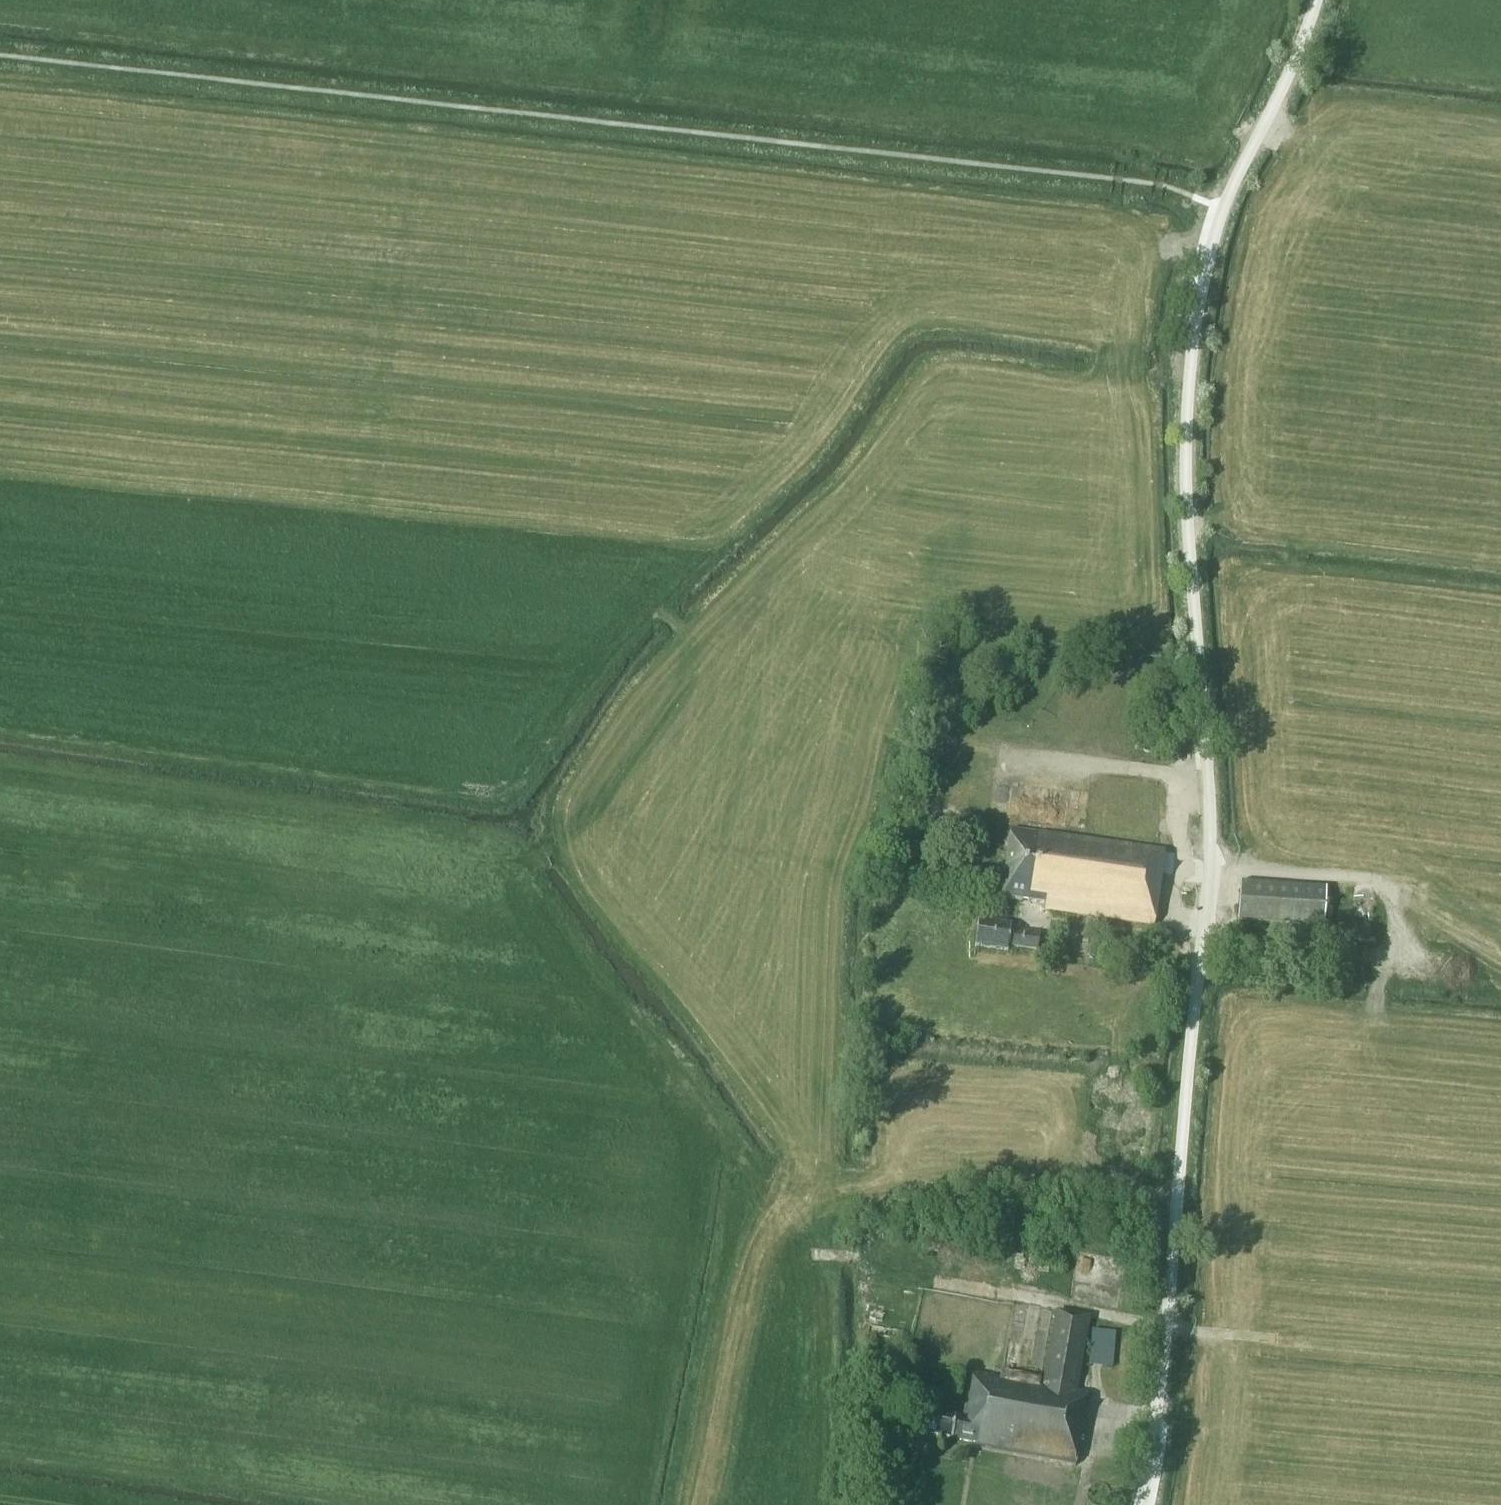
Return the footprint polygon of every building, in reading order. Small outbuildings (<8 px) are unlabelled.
[(1002,898),(1047,904),(1046,910),(1154,925),(1164,851),(1011,830),(1002,898)] [(1326,890),(1241,884),(1238,922),(1299,926),(1298,940),(1323,942),(1326,890)] [(1038,950),(1040,934),(1011,930),(1011,925),(979,921),(975,946),(1008,951),(1009,946),(1038,950)] [(923,1412),(919,1434),(977,1444),(976,1448),(1076,1466),(1089,1394),(1077,1392),(1090,1317),(1058,1312),(1045,1386),(1040,1385),(1002,1379),(972,1373),(964,1419),(923,1412)] [(867,1336),(902,1341),(903,1332),(869,1327),(867,1336)] [(1119,1356),(1114,1356),(1116,1332),(1093,1330),(1090,1366),(1113,1368),(1113,1365),(1119,1366),(1119,1356)]
